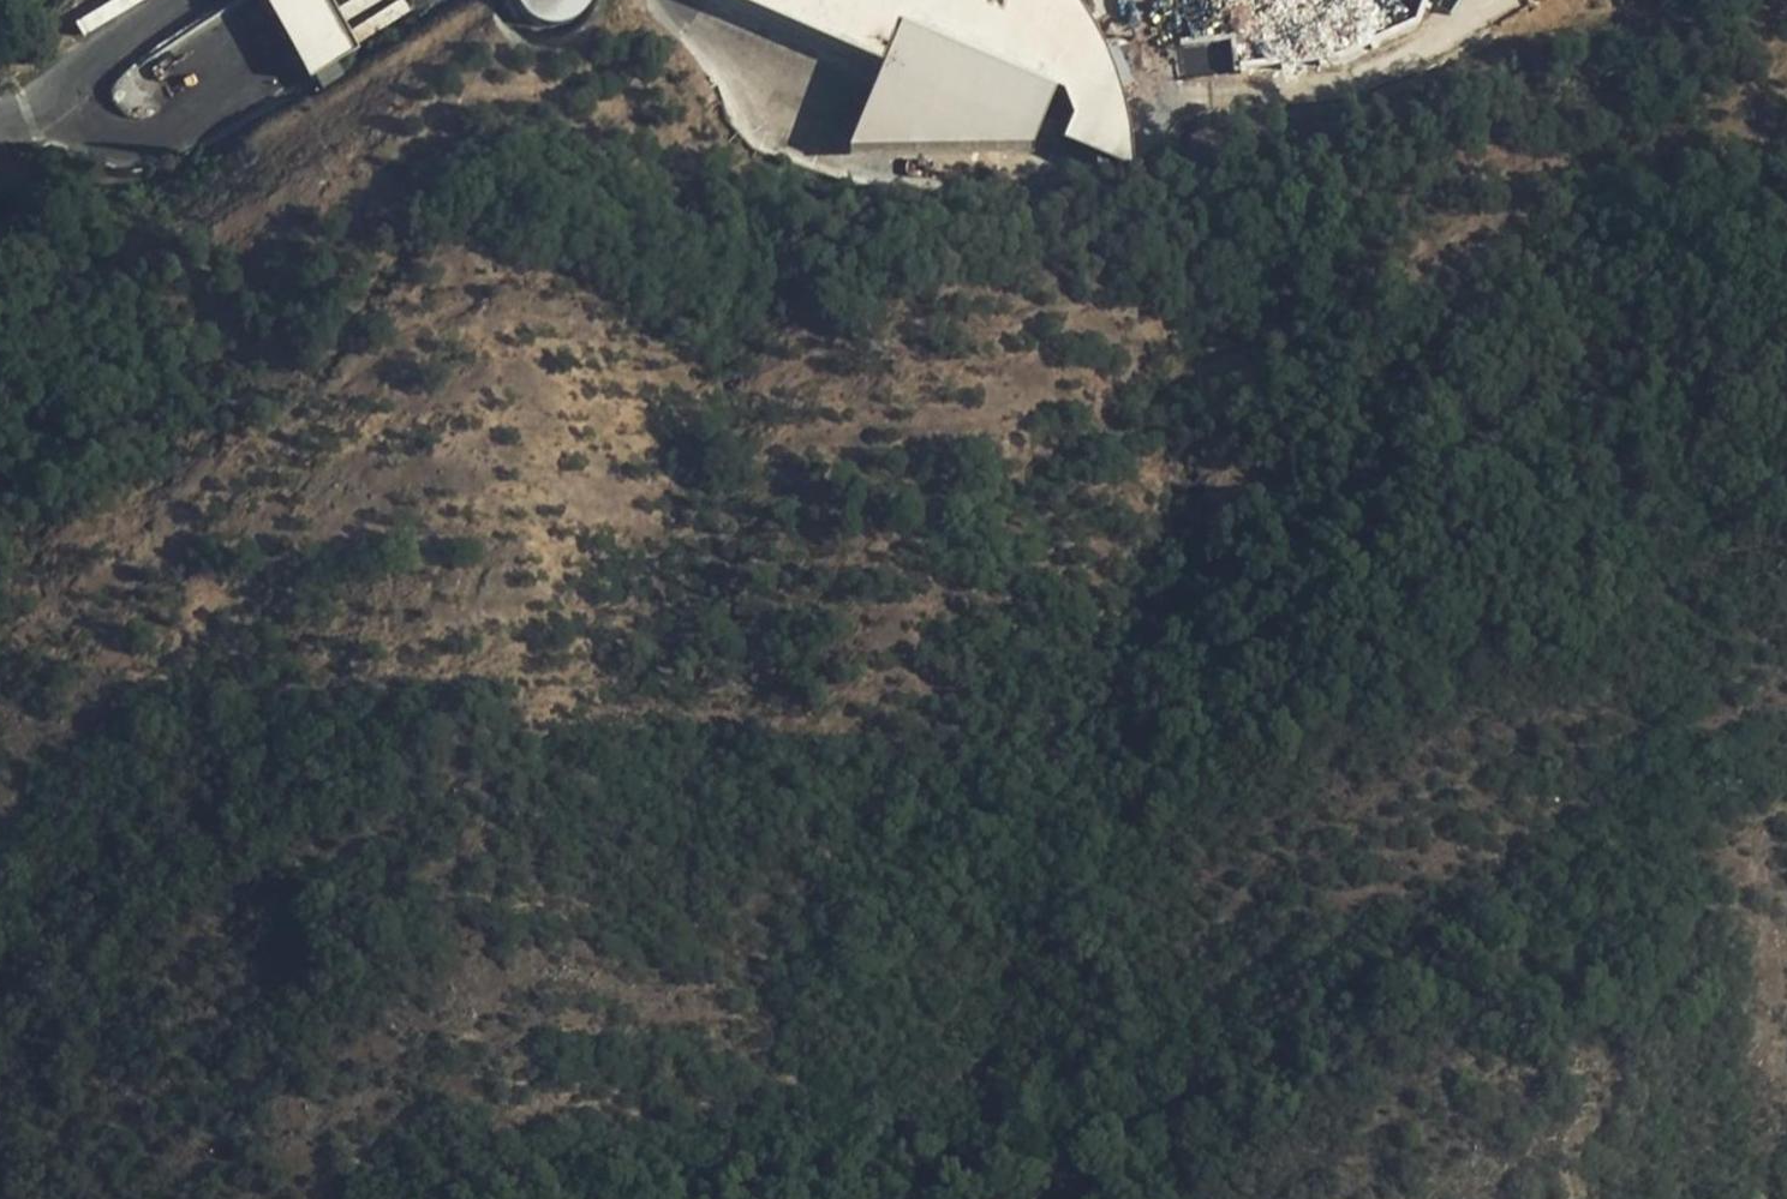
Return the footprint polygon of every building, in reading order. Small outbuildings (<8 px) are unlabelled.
[(542,27),(594,0),(528,0),(542,27)] [(885,59),(906,22),(914,8),(1010,46),(1019,65),(1047,116),(1122,93),(1109,48),(1085,0),(740,0),(885,59)] [(914,8),(906,22),(1019,65),(1010,46),(914,8)] [(1234,71),(1231,38),(1177,42),(1180,75),(1234,71)] [(1122,93),(1047,116),(1034,127),(1091,151),(1122,93)]
